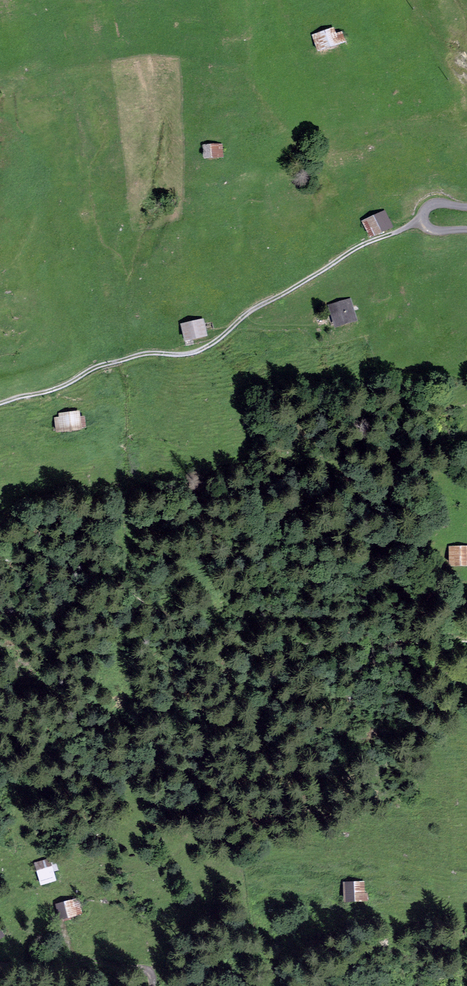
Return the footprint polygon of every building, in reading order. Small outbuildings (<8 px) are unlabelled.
[(317,50),(344,41),(342,33),(334,36),(332,31),(313,37),(317,50)] [(222,145),(204,146),(205,157),(222,157),(222,145)] [(384,214),(365,222),(371,235),(390,227),(384,214)] [(332,307),(337,324),(353,319),(349,302),(332,307)] [(202,321),(183,326),(185,339),(205,335),(202,321)] [(57,430),(84,427),(84,422),(78,422),(77,413),(62,415),(62,418),(56,419),(57,430)] [(453,563),(466,563),(466,549),(453,548),(453,563)] [(49,863),(48,860),(36,864),(43,884),(54,880),(52,871),(57,869),(55,861),(49,863)] [(362,884),(346,884),(346,900),(366,899),(366,894),(362,894),(362,884)] [(81,913),(77,901),(58,906),(61,914),(57,915),(58,919),(61,918),(62,921),(75,917),(74,915),(81,913)]
